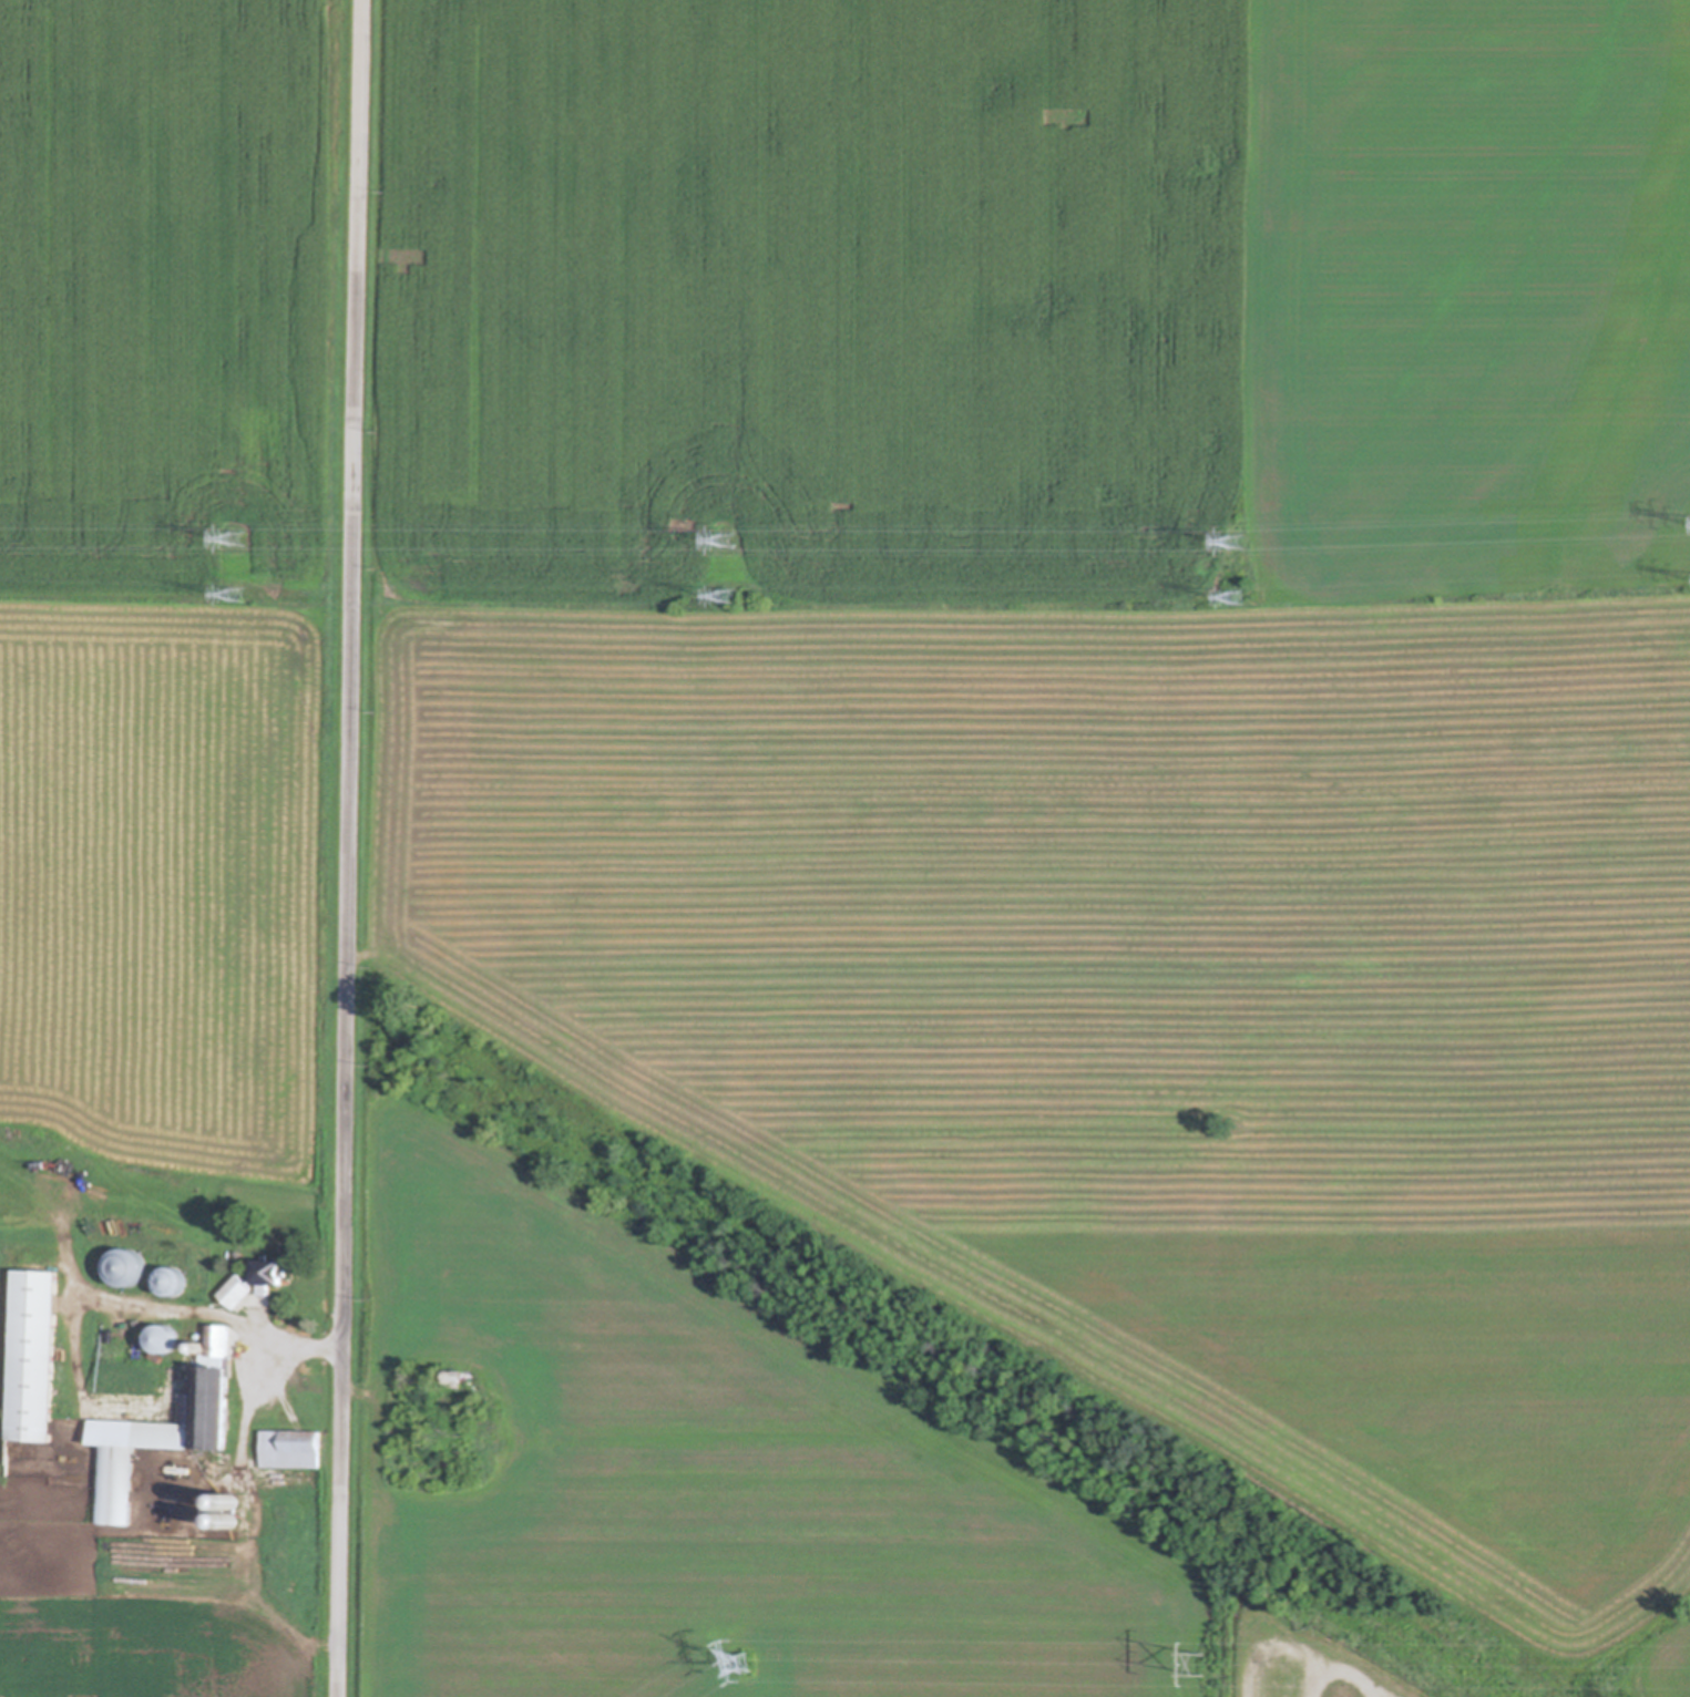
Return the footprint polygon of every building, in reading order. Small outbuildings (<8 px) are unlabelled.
[(127,1248),(131,1248),(133,1248),(135,1249),(139,1251),(140,1252),(142,1253),(143,1254),(145,1256),(146,1258),(147,1261),(147,1263),(148,1265),(148,1267),(148,1271),(147,1273),(146,1275),(145,1277),(143,1279),(142,1282),(140,1283),(137,1284),(135,1285),(133,1286),(130,1286),(127,1286),(124,1285),(123,1285),(120,1283),(117,1282),(116,1281),(114,1277),(113,1275),(112,1273),(111,1269),(111,1267),(111,1264),(112,1262),(113,1259),(114,1257),(115,1255),(117,1253),(119,1252),(122,1249),(125,1248),(127,1248)] [(257,1263),(285,1264),(285,1269),(289,1269),(289,1278),(285,1278),(285,1288),(272,1288),(272,1297),(262,1297),(262,1288),(257,1288),(257,1263)] [(174,1266),(176,1266),(180,1267),(182,1268),(184,1271),(186,1272),(187,1275),(188,1276),(190,1278),(190,1282),(190,1283),(188,1285),(188,1287),(187,1289),(186,1290),(184,1293),(182,1294),(181,1295),(177,1296),(176,1296),(174,1296),(172,1296),(170,1295),(168,1295),(166,1294),(164,1292),(163,1290),(162,1288),(161,1287),(161,1284),(160,1283),(160,1281),(161,1278),(161,1277),(162,1275),(163,1273),(164,1271),(165,1269),(167,1268),(168,1267),(172,1267),(174,1266)] [(10,1442),(19,1273),(62,1275),(53,1444),(10,1442)] [(221,1296),(240,1276),(256,1290),(237,1312),(221,1296)] [(152,1338),(152,1335),(153,1334),(154,1330),(155,1328),(157,1327),(161,1325),(163,1325),(166,1324),(168,1324),(172,1325),(174,1326),(176,1328),(178,1330),(180,1333),(181,1336),(181,1338),(181,1341),(180,1344),(178,1347),(176,1349),(174,1350),(172,1353),(168,1353),(166,1353),(163,1353),(161,1351),(157,1350),(155,1348),(154,1346),(153,1344),(152,1341),(152,1338)] [(93,1421),(181,1426),(182,1396),(196,1397),(198,1368),(202,1368),(203,1355),(208,1356),(211,1327),(233,1327),(231,1357),(234,1357),(233,1371),(232,1371),(227,1454),(136,1450),(133,1526),(100,1525),(104,1448),(92,1448),(93,1421)] [(208,1349),(208,1350),(208,1351),(207,1351),(207,1353),(206,1353),(205,1354),(204,1354),(203,1354),(202,1354),(202,1353),(201,1353),(199,1351),(198,1351),(198,1350),(198,1349),(198,1348),(198,1347),(198,1346),(198,1345),(199,1345),(199,1344),(201,1344),(201,1343),(202,1343),(203,1343),(204,1343),(205,1343),(206,1343),(206,1344),(207,1344),(208,1345),(208,1346),(208,1347),(209,1347),(209,1348),(208,1348),(208,1349)] [(464,1376),(464,1377),(464,1378),(463,1379),(463,1380),(462,1380),(461,1381),(460,1381),(459,1381),(458,1381),(457,1381),(457,1380),(455,1380),(454,1379),(454,1378),(454,1377),(453,1377),(453,1376),(454,1375),(454,1374),(454,1372),(455,1372),(457,1371),(458,1371),(459,1371),(460,1371),(461,1371),(462,1371),(462,1372),(463,1372),(463,1374),(464,1374),(464,1375),(464,1376)] [(264,1432),(321,1433),(321,1469),(263,1468),(264,1432)] [(231,1494),(232,1494),(233,1494),(234,1495),(235,1495),(236,1497),(237,1498),(238,1499),(238,1500),(238,1501),(239,1502),(239,1503),(238,1504),(238,1505),(238,1506),(237,1508),(236,1509),(235,1509),(235,1510),(234,1510),(233,1510),(232,1510),(231,1510),(229,1510),(228,1510),(227,1510),(227,1509),(226,1509),(226,1508),(225,1508),(225,1506),(224,1506),(224,1505),(224,1504),(223,1503),(223,1502),(224,1501),(224,1500),(224,1499),(225,1498),(226,1497),(227,1495),(228,1495),(229,1494),(231,1494)] [(229,1518),(231,1518),(232,1518),(233,1519),(234,1519),(235,1519),(235,1520),(236,1520),(236,1521),(237,1522),(237,1523),(238,1524),(238,1525),(238,1526),(237,1526),(237,1528),(237,1529),(236,1530),(236,1531),(235,1531),(235,1532),(234,1532),(233,1532),(233,1533),(232,1533),(231,1533),(229,1533),(228,1533),(227,1532),(226,1532),(226,1531),(225,1531),(224,1530),(224,1529),(223,1528),(223,1526),(223,1525),(223,1524),(223,1523),(224,1522),(224,1521),(225,1520),(226,1520),(226,1519),(227,1519),(228,1518),(229,1518)]
